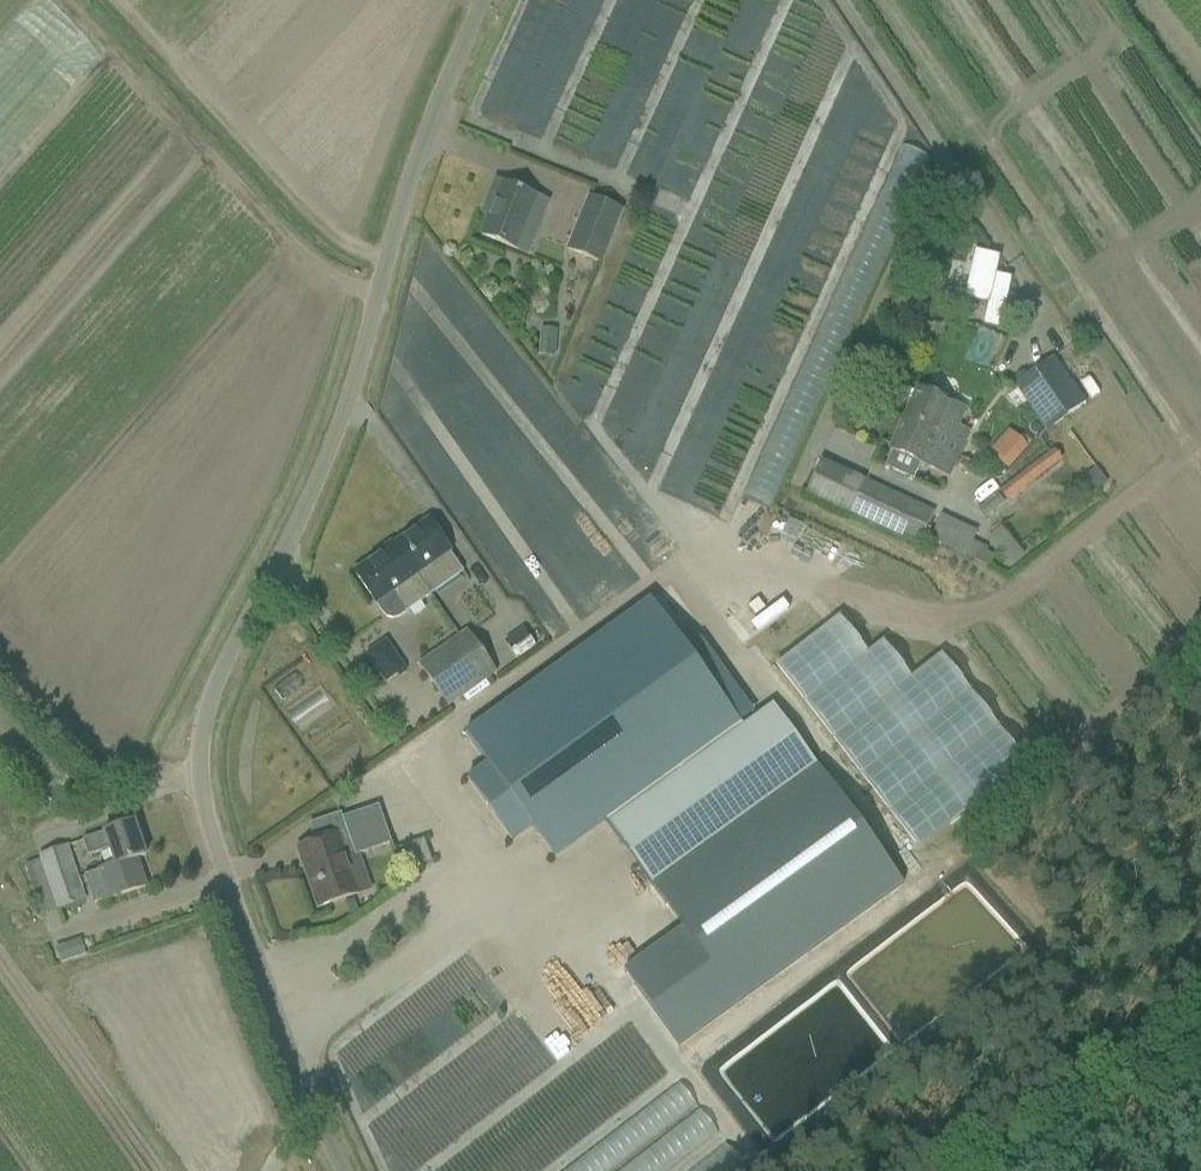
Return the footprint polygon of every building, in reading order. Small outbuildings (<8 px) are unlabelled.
[(903,148),(725,576),(751,587),(929,159),(903,148)] [(481,236),(504,245),(515,250),(536,199),(517,190),(495,181),(486,202),(494,204),(481,236)] [(624,211),(603,203),(587,197),(565,250),(603,264),(624,211)] [(974,253),(963,300),(988,306),(983,327),(998,331),(1010,280),(995,276),(999,259),(974,253)] [(540,329),(538,357),(553,358),(556,331),(540,329)] [(1053,358),(1014,385),(1030,407),(1046,429),(1084,402),(1066,377),(1053,358)] [(887,462),(884,468),(912,481),(919,464),(936,472),(948,477),(955,461),(965,438),(954,433),(964,410),(963,409),(963,410),(917,389),(909,405),(903,419),(888,450),(892,452),(887,462)] [(1008,431),(990,452),(1009,468),(1027,448),(1008,431)] [(1007,504),(1061,462),(1053,452),(998,494),(1007,504)] [(935,513),(820,460),(803,494),(919,548),(935,513)] [(1096,468),(1080,479),(1092,495),(1096,492),(1107,484),(1096,468)] [(984,518),(1003,504),(996,495),(978,510),(984,518)] [(942,516),(930,541),(963,556),(973,561),(977,562),(984,546),(981,545),(970,540),(974,531),(942,516)] [(415,575),(430,596),(463,573),(428,522),(392,548),(412,577),(415,575)] [(1008,532),(993,545),(1019,576),(1035,562),(1008,532)] [(398,618),(405,614),(430,596),(415,575),(412,577),(392,548),(354,574),(375,604),(388,619),(393,620),(398,618)] [(652,602),(467,736),(498,778),(478,792),(509,835),(513,841),(532,828),(554,859),(605,822),(607,825),(742,727),(716,691),(704,674),(652,602)] [(838,618),(776,666),(918,849),(1025,766),(940,656),(910,679),(881,642),(866,654),(838,618)] [(496,673),(467,631),(442,649),(471,690),(496,673)] [(524,632),(507,644),(518,659),(535,646),(524,632)] [(380,644),(364,655),(384,684),(400,673),(380,644)] [(447,707),(471,690),(442,649),(420,665),(447,707)] [(742,727),(607,825),(682,926),(624,969),(677,1043),(901,884),(772,705),(742,727)] [(318,908),(341,901),(358,894),(346,859),(391,844),(378,806),(342,819),(346,833),(337,836),(337,835),(320,842),(297,849),(318,908)] [(114,868),(136,860),(145,857),(134,824),(82,841),(87,856),(108,850),(113,866),(114,868)] [(41,917),(57,911),(85,902),(66,847),(39,857),(40,859),(24,865),(41,917)] [(146,887),(136,860),(114,868),(113,866),(84,877),(94,905),(146,887)] [(440,874),(412,895),(417,902),(446,882),(440,874)] [(353,900),(344,904),(348,916),(357,913),(353,900)] [(67,945),(54,949),(59,964),(72,960),(67,945)] [(574,1170),(742,1170),(743,1170),(743,1158),(710,1114),(711,1114),(686,1081),(674,1090),(672,1090),(647,1109),(647,1115),(574,1170)]
